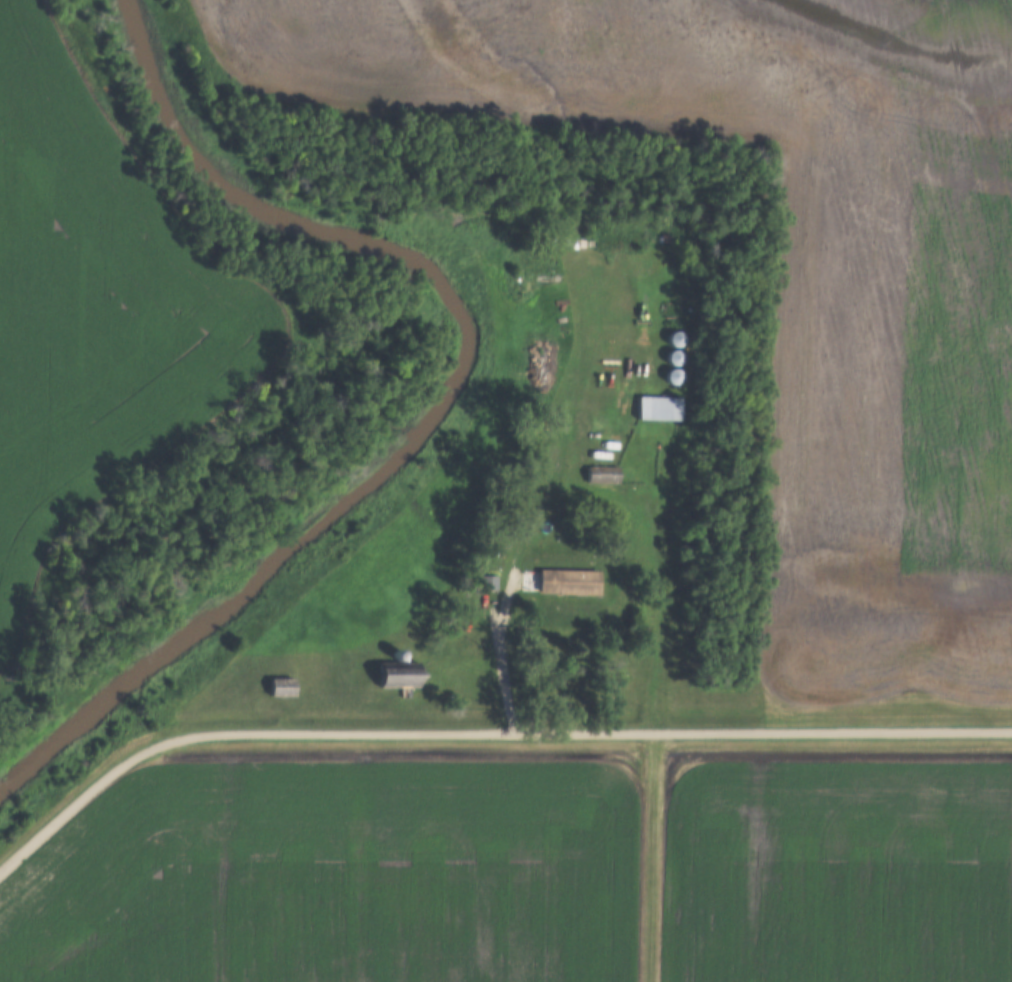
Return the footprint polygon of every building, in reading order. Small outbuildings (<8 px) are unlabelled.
[(673,346),(679,344),(681,339),(679,333),(673,331),(668,333),(666,339),(668,344),(673,346)] [(672,365),(678,363),(680,357),(678,352),(672,350),(667,352),(665,358),(667,363),(672,365)] [(671,383),(677,381),(679,375),(676,370),(671,368),(666,370),(664,376),(666,381),(671,383)] [(639,396),(681,397),(681,420),(639,419),(639,396)] [(618,464),(619,483),(587,483),(587,464),(618,464)] [(482,575),(495,575),(496,589),(482,590),(482,575)] [(390,656),(392,659),(395,661),(399,659),(400,656),(399,652),(395,651),(392,652),(390,656)] [(395,652),(395,659),(407,658),(406,651),(395,652)] [(381,663),(421,662),(421,687),(381,687),(381,663)] [(269,678),(292,677),(293,696),(269,696),(269,678)]
